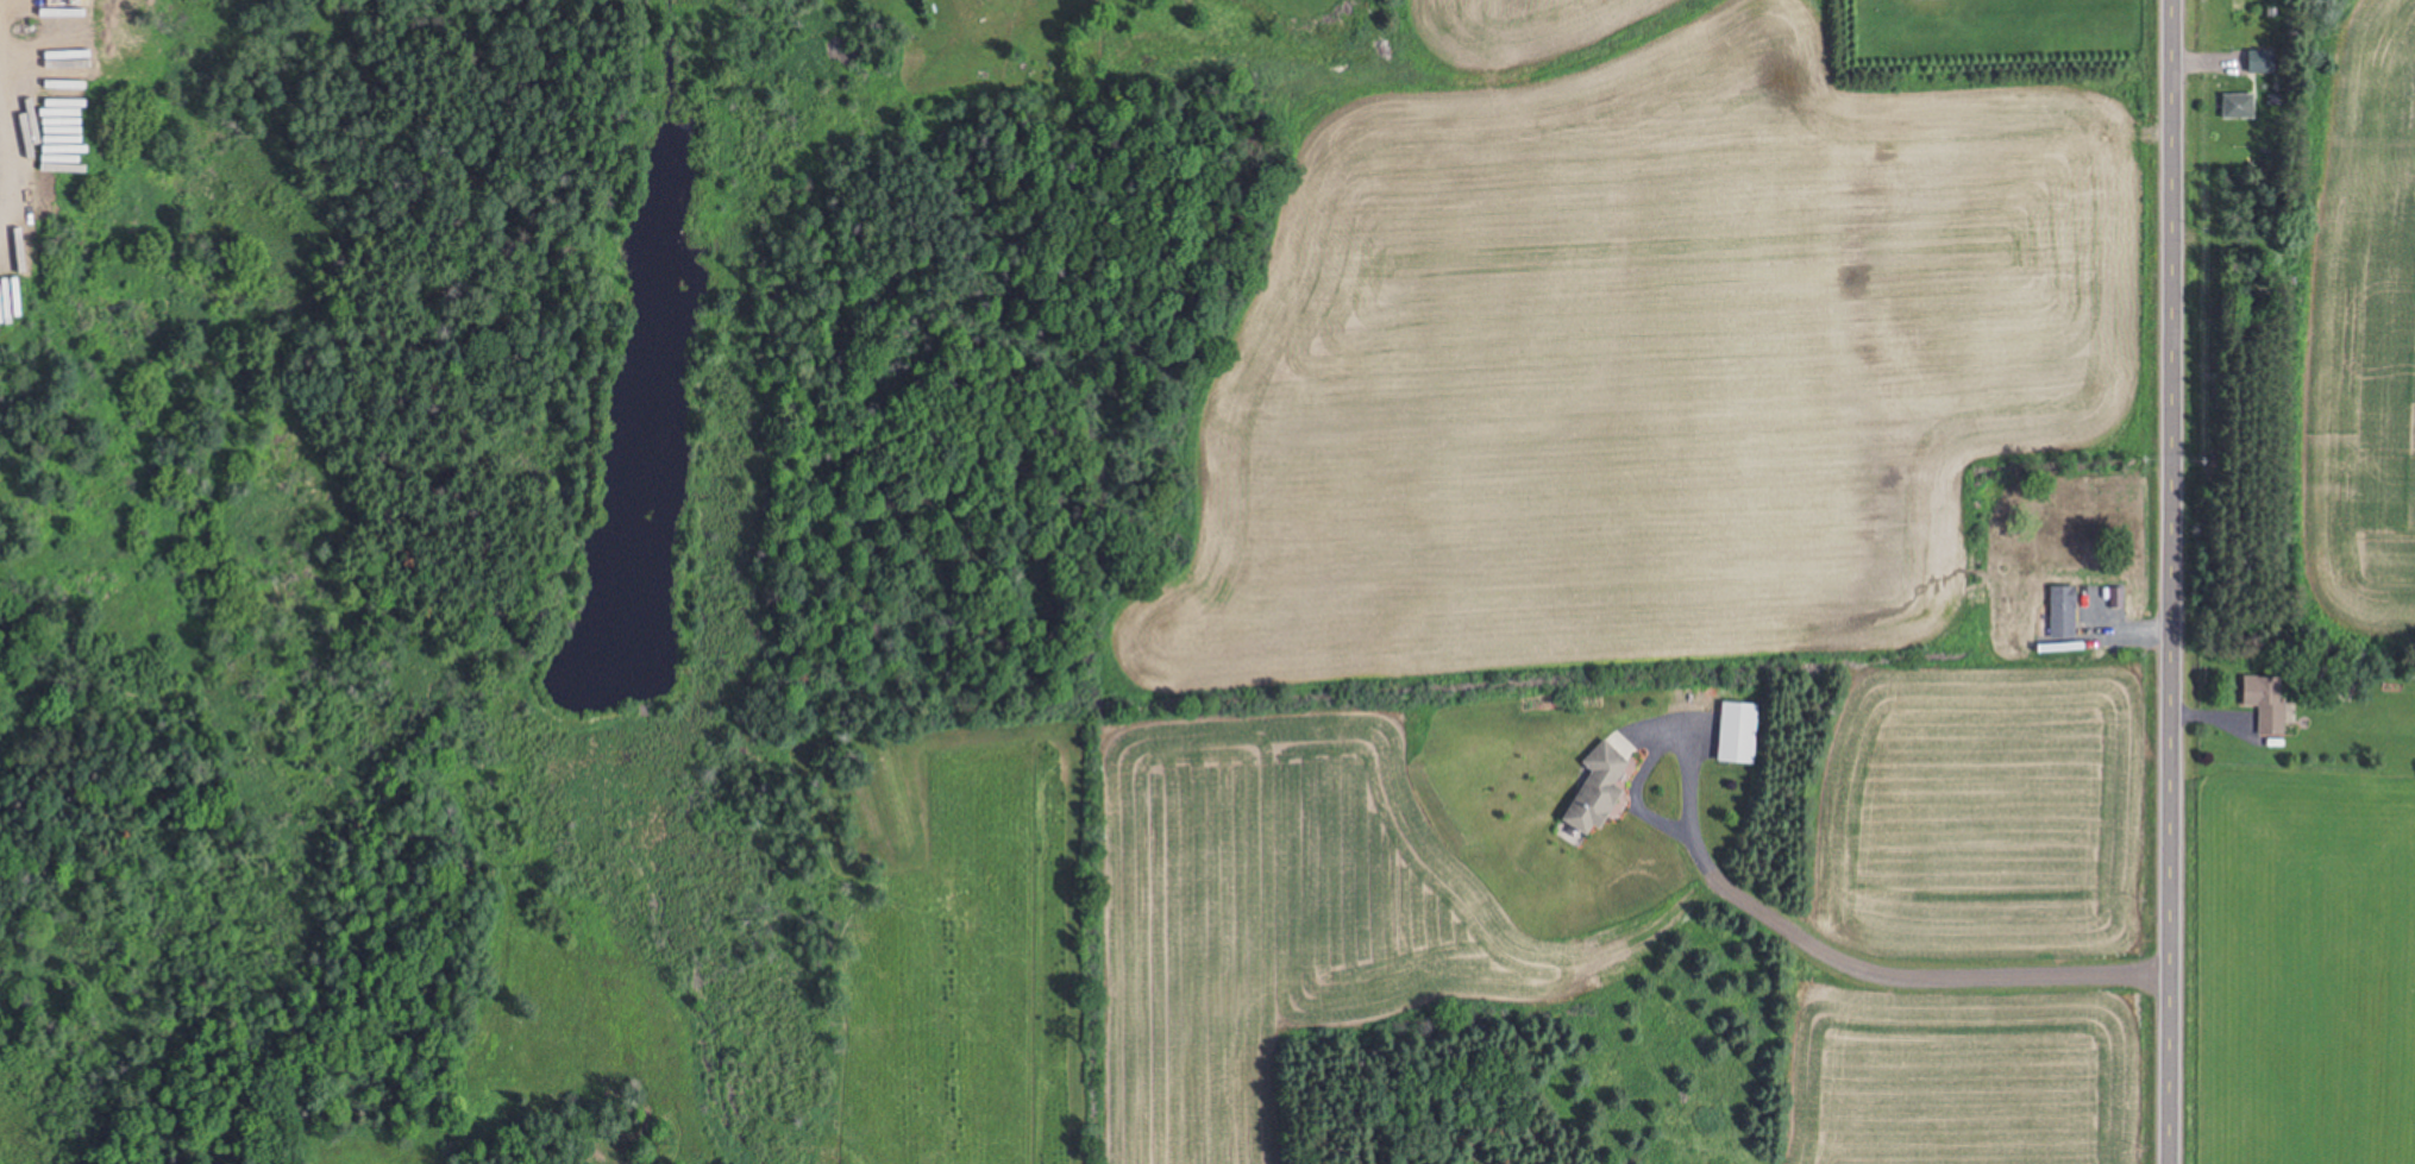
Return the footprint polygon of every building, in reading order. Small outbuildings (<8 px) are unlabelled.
[(2241,51),(2241,75),(2264,75),(2264,51),(2241,51)] [(2215,120),(2247,120),(2247,95),(2215,95),(2215,120)] [(23,320),(23,279),(0,279),(0,320),(23,320)] [(2069,588),(2043,588),(2043,642),(2069,642),(2069,588)] [(2278,737),(2279,678),(2235,677),(2235,708),(2252,708),(2252,737),(2278,737)] [(1708,764),(1747,768),(1752,707),(1713,704),(1708,764)] [(1583,774),(1548,823),(1578,844),(1613,794),(1604,788),(1623,762),(1592,741),(1574,767),(1583,774)]
